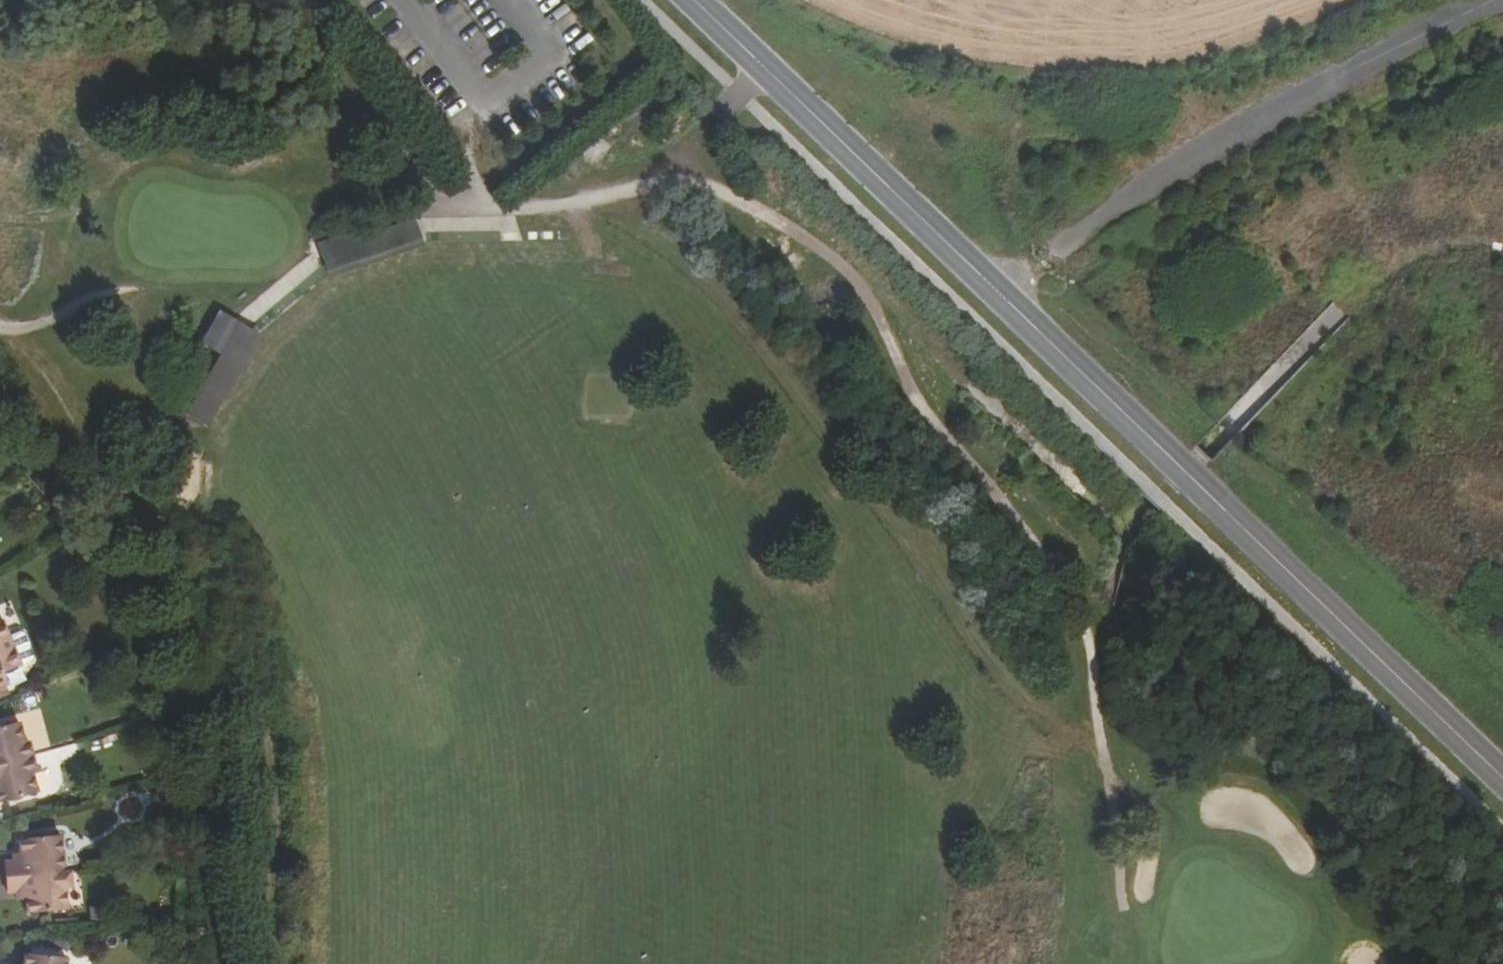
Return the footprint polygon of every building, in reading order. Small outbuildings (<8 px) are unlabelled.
[(319,262),(418,248),(414,225),(316,238),(319,262)] [(215,310),(200,344),(216,352),(187,415),(211,426),(256,329),(215,310)] [(0,622),(0,688),(8,684),(3,672),(21,665),(3,621),(0,622)] [(37,792),(31,772),(37,770),(32,754),(29,741),(24,742),(19,722),(0,727),(0,802),(37,792)] [(8,892),(17,891),(23,891),(23,900),(28,899),(29,912),(68,908),(67,888),(71,888),(70,871),(65,871),(62,835),(20,839),(21,853),(21,862),(14,862),(6,863),(7,876),(8,892)] [(65,958),(24,953),(23,963),(65,963),(65,958)]
